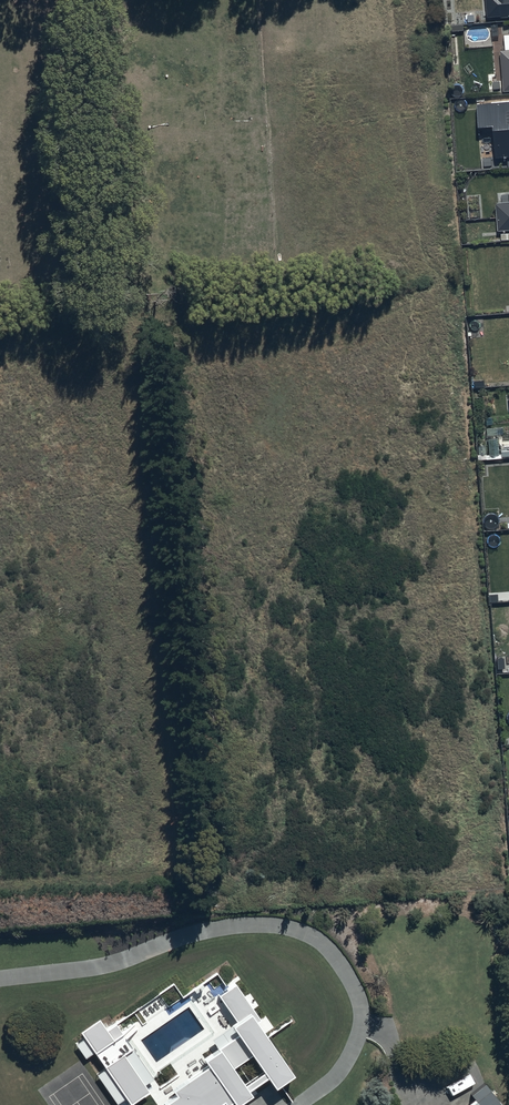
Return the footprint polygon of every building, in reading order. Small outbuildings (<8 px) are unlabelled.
[(489,17),(508,15),(508,0),(488,0),(489,17)] [(476,104),(477,129),(490,128),(492,156),(508,155),(508,102),(476,104)] [(494,204),(497,231),(508,230),(508,202),(494,204)] [(235,982),(218,994),(234,1017),(228,1021),(235,1032),(202,1055),(207,1062),(172,1085),(177,1093),(166,1100),(169,1104),(214,1104),(222,1100),(225,1104),(230,1100),(233,1104),(253,1091),(248,1084),(266,1072),(273,1083),(291,1071),(257,1020),(260,1018),(235,982)] [(483,1082),(469,1094),(472,1098),(464,1104),(501,1104),(483,1082)]
